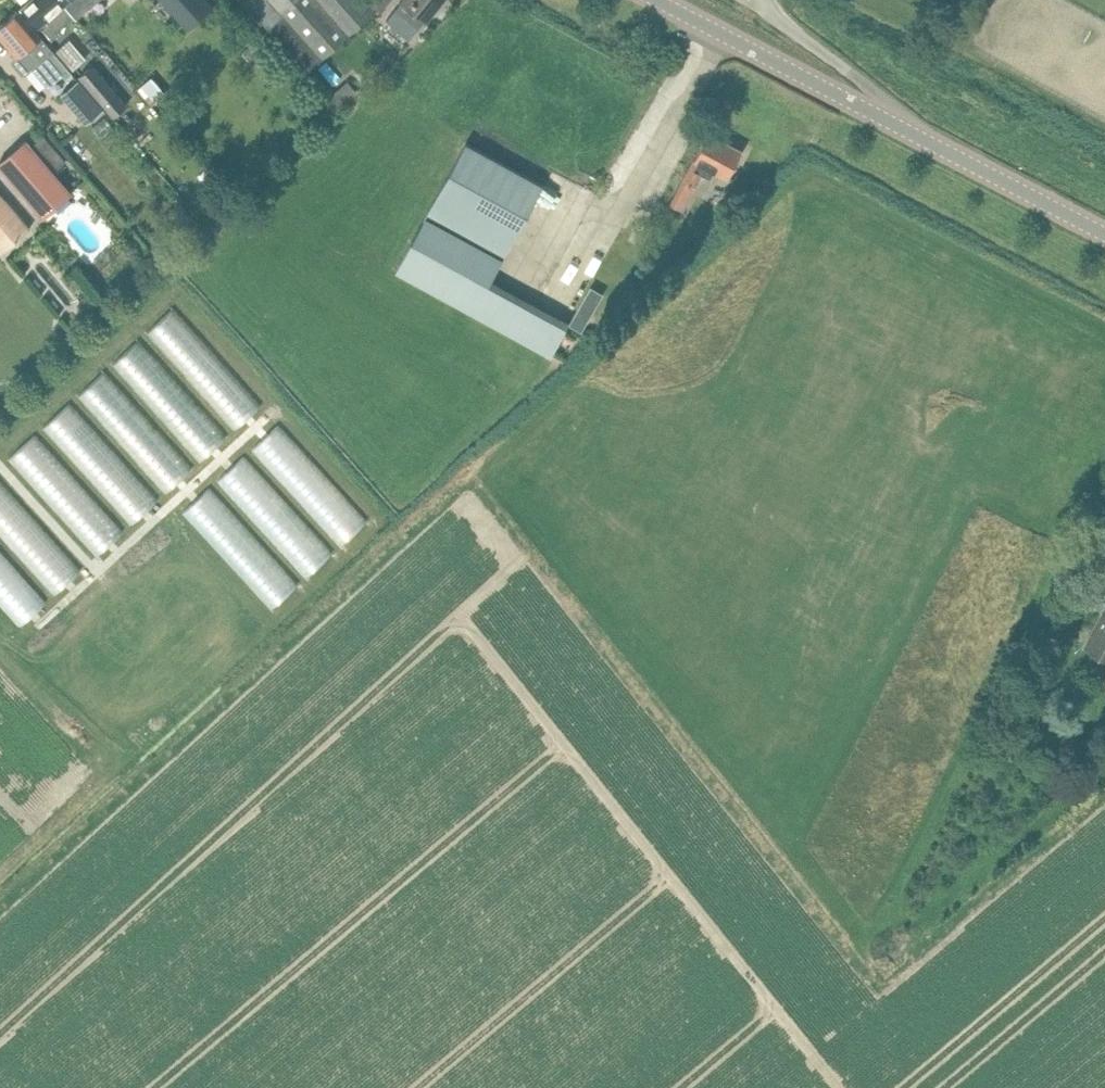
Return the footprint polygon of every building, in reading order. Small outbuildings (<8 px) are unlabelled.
[(21,7),(35,23),(37,26),(40,25),(52,39),(60,32),(58,29),(74,16),(76,18),(64,3),(68,0),(67,0),(29,0),(21,7)] [(68,0),(64,3),(76,18),(97,0),(67,0),(68,0)] [(187,30),(214,6),(208,0),(160,0),(187,30)] [(375,9),(367,0),(242,0),(261,21),(263,19),(307,69),(375,9)] [(387,0),(369,0),(379,9),(387,0)] [(437,5),(441,0),(401,0),(394,9),(385,21),(408,40),(425,19),(425,20),(437,5)] [(0,25),(0,38),(8,47),(16,57),(13,59),(13,63),(21,72),(26,72),(32,67),(48,86),(63,74),(66,78),(71,73),(52,50),(32,26),(18,9),(0,25)] [(70,38),(57,49),(73,69),(87,58),(70,38)] [(163,110),(181,95),(153,60),(134,76),(163,110)] [(78,75),(113,117),(127,105),(92,63),(78,75)] [(341,106),(358,92),(346,78),(329,92),(341,106)] [(85,124),(100,111),(97,107),(75,81),(60,94),(82,120),(85,124)] [(698,152),(683,181),(694,187),(701,172),(710,177),(714,170),(727,177),(731,169),(741,150),(708,133),(698,152)] [(43,135),(30,145),(25,139),(0,161),(0,165),(12,179),(43,215),(70,192),(53,171),(65,161),(43,135)] [(455,161),(423,219),(500,261),(532,203),(542,184),(465,142),(455,161)] [(29,227),(0,193),(0,251),(1,252),(29,227)] [(581,268),(569,283),(578,290),(589,275),(581,268)] [(1098,616),(1083,645),(1104,656),(1104,604),(1098,616)]
